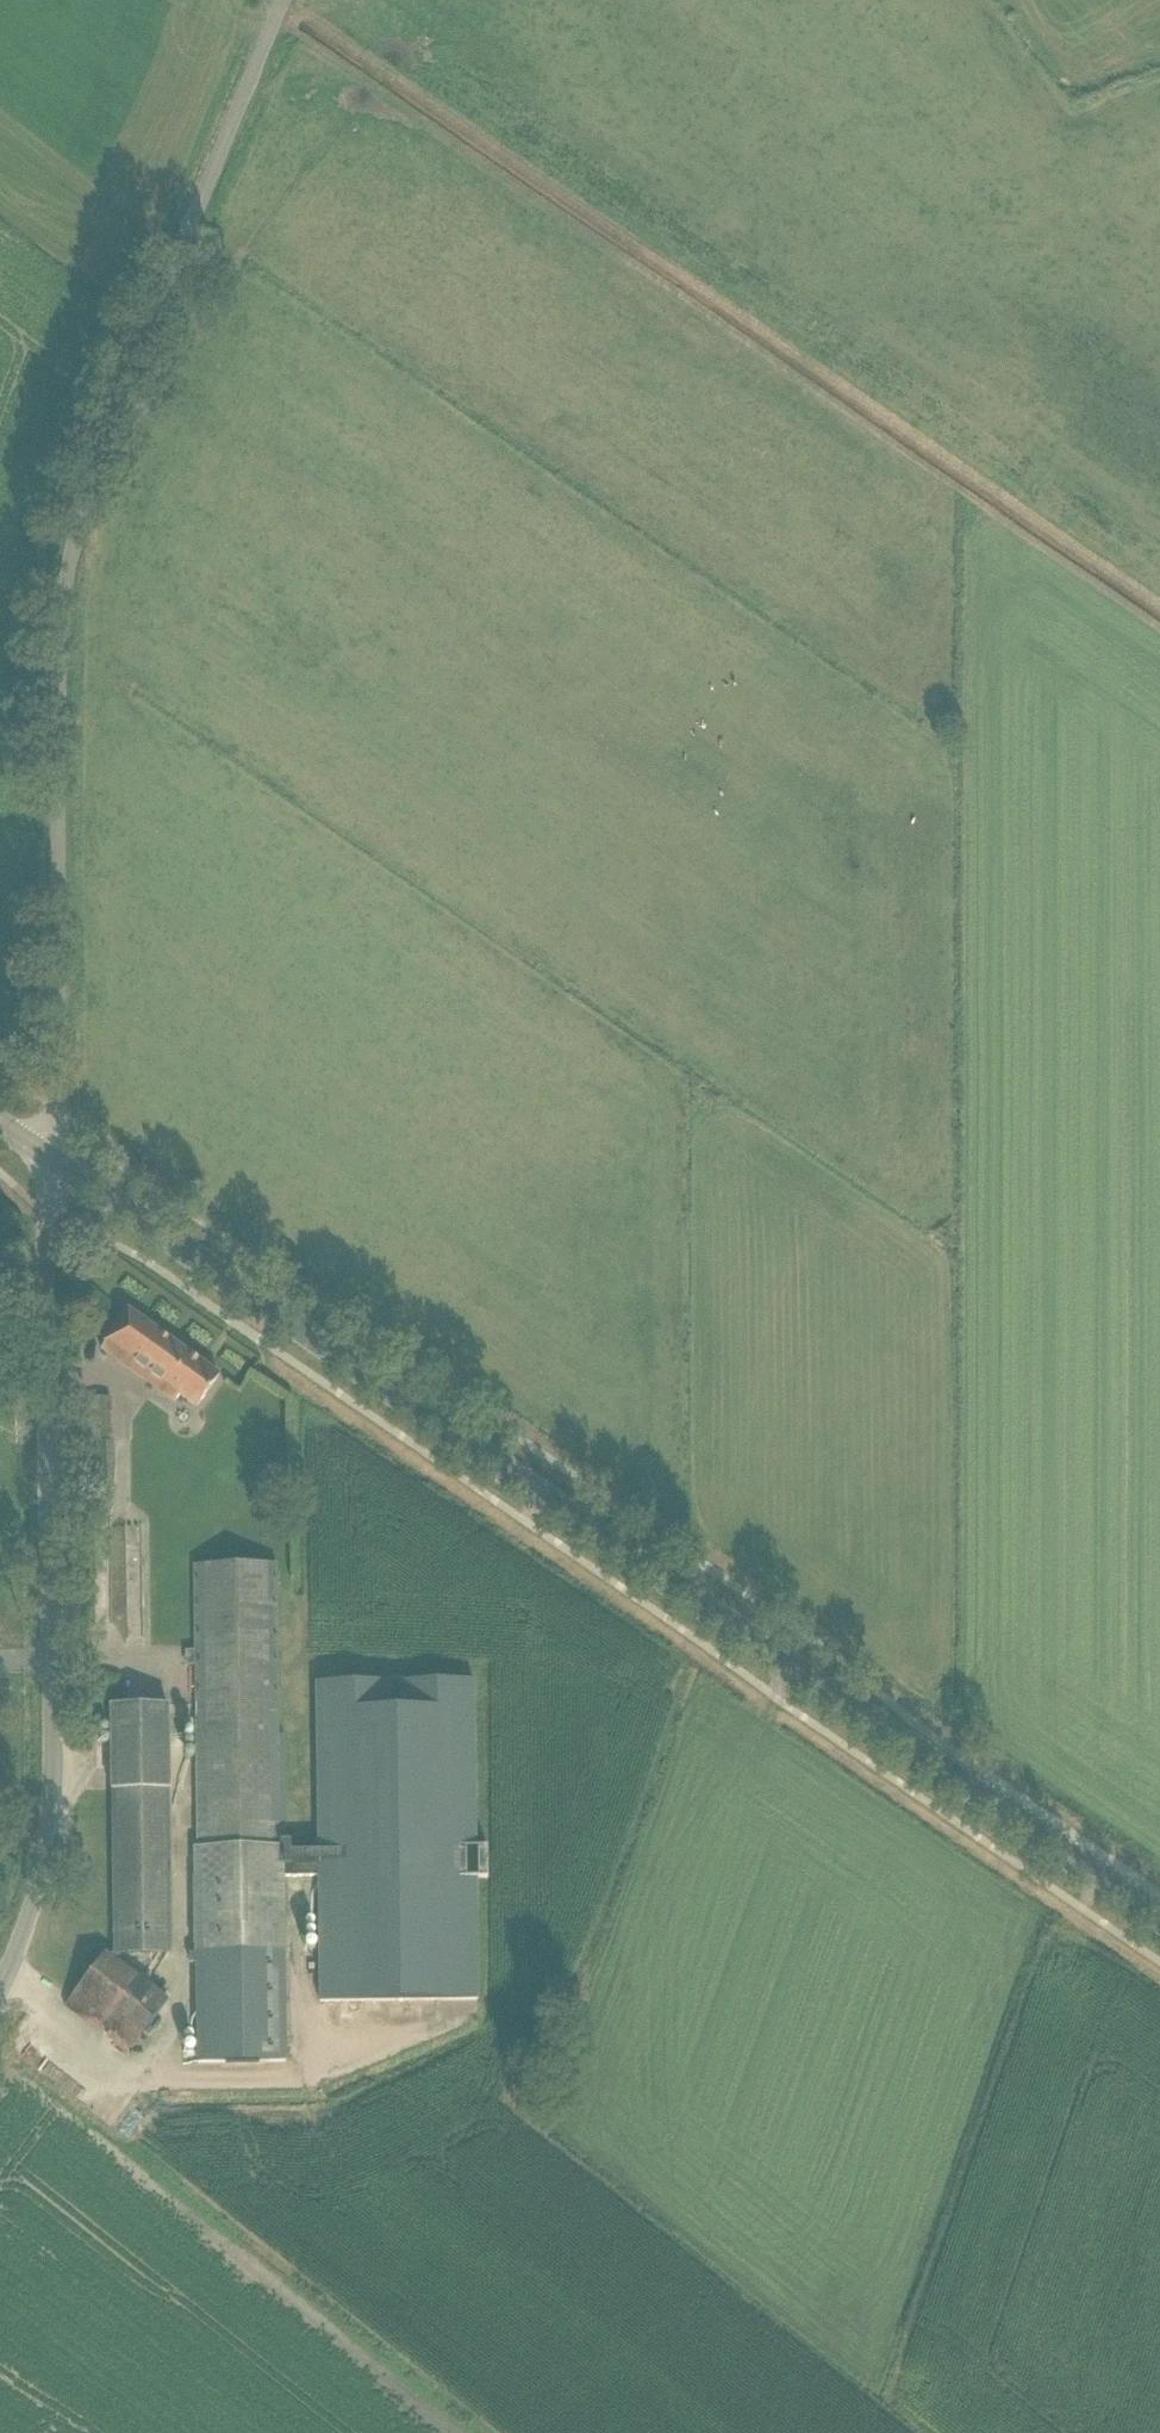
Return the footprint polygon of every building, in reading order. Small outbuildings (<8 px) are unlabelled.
[(174,1402),(179,1395),(197,1408),(218,1377),(127,1312),(108,1339),(123,1350),(116,1360),(174,1402)] [(276,1564),(194,1565),(198,1848),(279,1847),(276,1564)] [(319,1847),(282,1847),(283,1871),(319,1870),(321,2003),(477,2001),(476,1879),(487,1879),(487,1848),(475,1848),(473,1682),(317,1684),(319,1847)] [(110,1706),(113,1951),(170,1950),(167,1705),(110,1706)] [(198,1848),(194,1848),(195,1954),(197,2064),(285,2063),(283,1953),(283,1871),(282,1847),(279,1847),(198,1848)] [(64,2006),(127,2055),(167,2002),(104,1954),(64,2006)]
